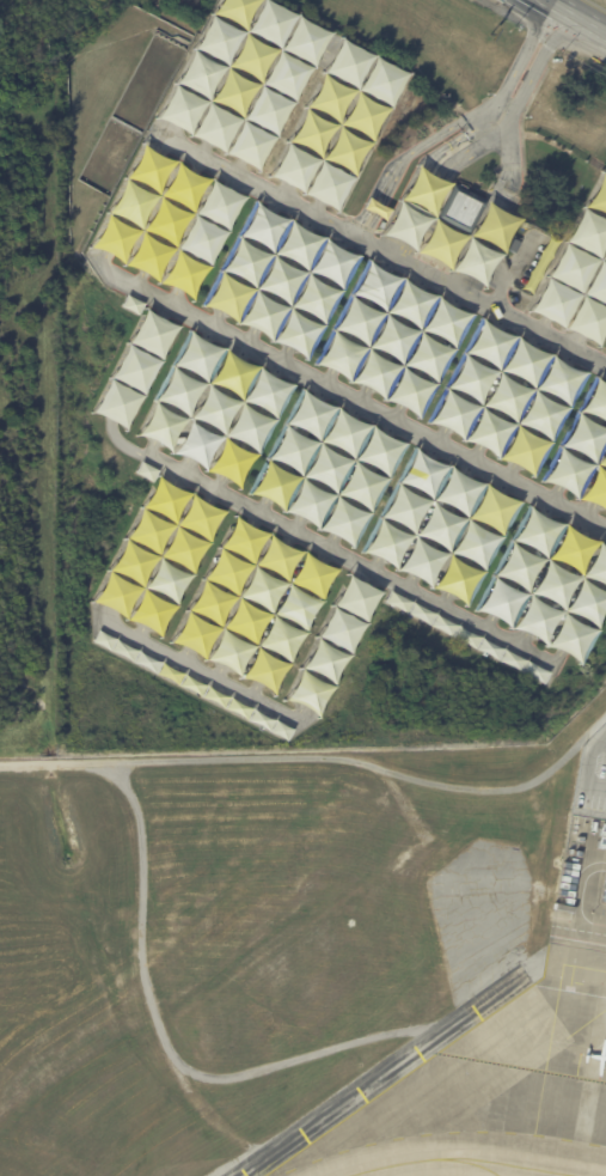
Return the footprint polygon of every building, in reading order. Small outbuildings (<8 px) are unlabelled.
[(158,118),(217,0),(265,0),(328,31),(259,169),(247,163),(209,144),(173,126),(158,118)] [(337,209),(322,201),(286,183),(271,176),(339,39),(406,72),(337,209)] [(245,195),(195,295),(182,290),(145,272),(108,252),(93,245),(143,145),(159,153),(195,171),(233,190),(245,195)] [(416,164),(381,234),(387,237),(397,243),(402,245),(412,250),(460,274),(485,287),(520,218),(494,203),(485,200),(470,232),(436,215),(453,183),(448,181),(437,176),(430,171),(422,167),(416,164)] [(600,172),(605,175),(605,327),(598,343),(582,335),(546,317),(531,309),(600,172)] [(470,232),(436,215),(453,183),(485,200),(470,232)] [(385,219),(379,217),(368,211),(362,208),(368,196),(374,200),(385,205),(391,208),(385,219)] [(360,258),(307,358),(289,348),(255,330),(220,312),(201,303),(253,202),(271,212),(306,230),(341,248),(360,258)] [(475,316),(422,415),(402,406),(368,388),(332,368),(316,360),(368,261),(384,269),(420,287),(453,305),(475,316)] [(140,313),(122,305),(128,293),(145,303),(140,313)] [(127,428),(112,421),(93,412),(146,309),(166,319),(179,327),(127,428)] [(586,374),(533,475),(515,465),(480,447),(445,428),(427,420),(479,319),(496,329),(532,347),(567,365),(586,374)] [(293,385),(241,485),(224,475),(189,458),(155,440),(135,429),(186,330),(206,340),(240,358),(275,376),(293,385)] [(594,378),(605,384),(605,510),(594,504),(559,487),(541,477),(594,378)] [(408,443),(355,542),(336,532),(302,514),(267,496),(249,487),(301,388),(318,396),(354,415),(387,433),(408,443)] [(519,501),(467,602),(449,592),(416,575),(380,556),(361,547),(412,446),(431,456),(466,475),(501,493),(519,501)] [(163,636),(145,628),(114,613),(94,603),(158,476),(176,485),(210,501),(226,510),(163,636)] [(580,531),(605,545),(605,612),(581,659),(562,650),(528,632),(495,615),(475,604),(527,505),(546,514),(580,531)] [(275,691),(258,683),(224,665),(189,648),(173,640),(235,517),(252,525),(287,543),(322,560),(336,568),(275,691)] [(318,715),(302,708),(284,700),(348,573),(367,583),(381,590),(318,715)] [(543,683),(385,602),(391,590),(549,671),(543,683)] [(287,739),(94,641),(100,629),(293,727),(287,739)]
